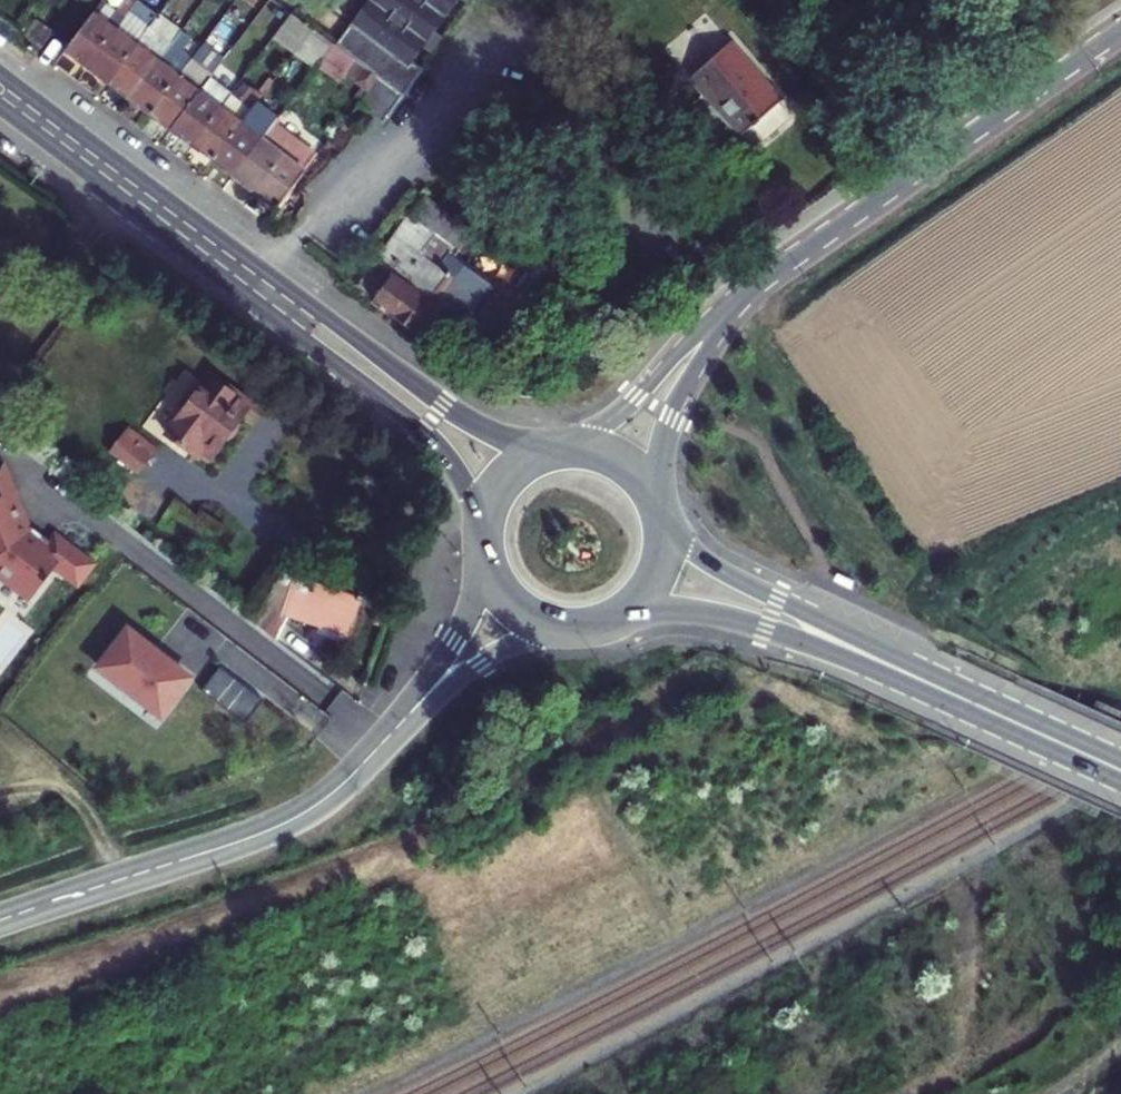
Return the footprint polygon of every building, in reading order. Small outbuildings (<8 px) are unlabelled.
[(129,2),(127,0),(99,0),(77,30),(96,44),(129,2)] [(129,2),(149,17),(161,1),(160,0),(130,0),(129,2)] [(331,46),(370,76),(349,102),(380,125),(420,71),(409,63),(456,0),(366,0),(331,46)] [(161,1),(149,17),(169,32),(181,16),(161,1)] [(116,59),(149,17),(129,2),(96,44),(116,59)] [(181,16),(169,32),(191,48),(203,32),(181,16)] [(292,16),(279,39),(319,62),(332,38),(292,16)] [(135,73),(169,32),(149,17),(116,59),(135,73)] [(203,32),(191,48),(157,90),(180,107),(213,64),(231,40),(210,23),(203,32)] [(739,25),(697,59),(715,80),(721,74),(756,116),(762,111),(772,124),(799,101),(788,88),(791,87),(739,25)] [(191,48),(169,32),(135,73),(157,90),(191,48)] [(203,124),(236,82),(231,78),(228,82),(214,72),(217,68),(213,64),(180,107),(203,124)] [(721,74),(715,80),(749,121),(756,116),(721,74)] [(255,95),(236,82),(203,124),(221,138),(255,95)] [(243,154),(276,111),(255,95),(221,138),(243,154)] [(282,103),(276,111),(243,154),(287,187),(327,134),(282,103)] [(382,277),(378,282),(425,318),(443,294),(464,310),(499,263),(463,236),(479,215),(435,182),(371,269),(382,277)] [(524,282),(499,263),(464,310),(489,329),(524,282)] [(179,417),(186,422),(167,448),(194,467),(199,458),(216,469),(252,419),(214,391),(205,404),(199,401),(197,404),(190,400),(179,417)] [(158,459),(126,437),(98,474),(130,497),(158,459)] [(107,556),(67,527),(58,540),(40,527),(38,522),(42,521),(14,457),(0,463),(0,485),(3,493),(0,495),(0,564),(7,569),(11,564),(46,589),(68,560),(92,577),(107,556)] [(287,553),(249,599),(279,622),(293,597),(355,623),(370,587),(287,553)] [(210,660),(148,613),(116,656),(179,702),(210,660)] [(249,719),(265,694),(220,666),(204,692),(249,719)]
